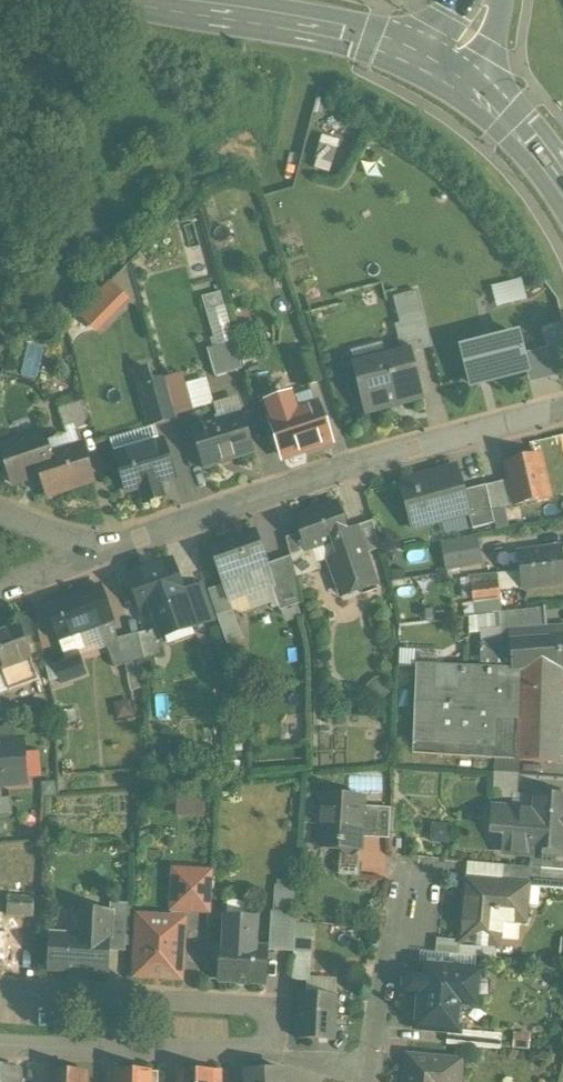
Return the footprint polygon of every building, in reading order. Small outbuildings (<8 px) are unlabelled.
[(128,300),(109,282),(77,316),(97,334),(128,300)] [(425,318),(395,325),(402,353),(410,351),(411,353),(432,348),(425,318)] [(517,335),(462,349),(471,385),(526,370),(517,335)] [(235,341),(207,349),(215,377),(243,369),(235,341)] [(310,348),(292,355),(294,362),(313,356),(310,348)] [(402,353),(354,365),(366,412),(422,398),(411,353),(410,351),(402,353)] [(152,382),(148,369),(135,373),(150,424),(176,417),(165,379),(152,382)] [(183,374),(165,378),(170,395),(187,390),(183,374)] [(318,406),(290,415),(284,397),(266,404),(272,421),(284,457),(330,441),(318,406)] [(84,401),(70,406),(78,429),(92,425),(84,401)] [(70,406),(59,410),(66,429),(75,426),(76,430),(78,429),(70,406)] [(243,414),(192,430),(204,468),(255,453),(243,414)] [(42,432),(0,446),(7,467),(6,467),(3,473),(5,480),(12,483),(13,483),(13,484),(29,479),(40,475),(35,461),(50,456),(42,432)] [(163,441),(116,455),(127,492),(141,488),(146,502),(163,497),(158,482),(174,478),(163,441)] [(50,456),(35,461),(40,475),(48,497),(49,497),(50,498),(64,493),(64,492),(94,481),(82,445),(50,456)] [(540,454),(505,462),(515,506),(550,498),(540,454)] [(457,467),(400,483),(412,528),(468,513),(467,507),(468,507),(464,491),(457,467)] [(499,482),(486,486),(491,511),(505,508),(499,482)] [(486,486),(464,491),(468,507),(467,507),(468,513),(473,529),(494,524),(491,511),(486,486)] [(348,534),(337,502),(309,513),(309,512),(295,517),(301,534),(307,551),(313,549),(318,563),(330,559),(340,587),(357,581),(360,590),(375,584),(364,554),(362,549),(366,548),(358,526),(356,527),(358,531),(348,534)] [(380,549),(373,521),(358,526),(366,548),(362,549),(364,554),(380,549)] [(255,531),(211,547),(230,602),(272,587),(274,587),(266,565),(255,531)] [(307,551),(301,534),(287,539),(291,556),(297,577),(320,569),(318,563),(313,549),(307,551)] [(477,539),(442,546),(446,573),(482,567),(477,539)] [(518,553),(522,588),(562,583),(562,560),(561,548),(518,553)] [(291,556),(266,565),(274,587),(272,587),(280,611),(303,603),(297,577),(291,556)] [(172,561),(129,576),(141,611),(152,608),(160,632),(173,627),(173,626),(190,619),(193,619),(184,594),(172,561)] [(498,575),(471,578),(473,601),(501,600),(498,575)] [(100,587),(47,606),(65,654),(78,649),(79,650),(84,648),(79,633),(86,630),(86,631),(99,627),(112,622),(113,621),(100,587)] [(214,620),(202,587),(184,594),(193,619),(190,619),(193,628),(214,620)] [(243,645),(222,588),(208,594),(228,651),(243,645)] [(473,601),(463,603),(465,618),(502,613),(501,600),(473,601)] [(130,636),(118,638),(112,622),(99,627),(115,667),(136,662),(130,636)] [(0,632),(0,671),(2,670),(10,692),(39,681),(31,659),(32,659),(19,625),(0,632)] [(481,642),(480,670),(416,667),(413,754),(562,763),(562,741),(562,627),(511,631),(512,640),(481,642)] [(155,630),(130,636),(136,662),(164,656),(161,641),(157,642),(155,630)] [(65,654),(52,659),(60,683),(86,674),(79,650),(78,649),(65,654)] [(130,703),(115,706),(118,720),(133,718),(130,703)] [(0,742),(0,785),(27,783),(23,740),(0,742)] [(520,775),(495,773),(494,797),(519,799),(520,775)] [(54,783),(42,784),(43,797),(55,797),(54,783)] [(178,788),(177,813),(203,814),(205,789),(178,788)] [(363,797),(322,795),(319,843),(341,844),(339,876),(359,877),(360,863),(354,857),(361,852),(361,838),(363,807),(363,797)] [(494,808),(492,833),(505,834),(504,853),(531,855),(531,847),(562,850),(562,798),(533,795),(532,811),(494,808)] [(10,813),(9,800),(0,801),(0,814),(10,813)] [(391,808),(363,807),(361,838),(389,839),(391,808)] [(542,869),(503,866),(501,883),(528,885),(528,887),(540,888),(542,869)] [(213,874),(174,871),(170,919),(180,920),(180,909),(211,911),(213,874)] [(501,883),(467,880),(461,942),(497,945),(500,920),(525,922),(528,887),(528,885),(501,883)] [(35,898),(8,897),(7,914),(34,916),(35,898)] [(128,904),(111,903),(110,912),(112,912),(109,951),(125,951),(128,904)] [(81,937),(51,935),(48,970),(108,974),(109,951),(112,912),(110,912),(83,910),(81,937)] [(296,914),(276,913),(273,951),(294,952),(296,914)] [(170,919),(140,918),(138,940),(136,976),(180,978),(182,943),(179,943),(180,925),(179,925),(180,920),(170,919)] [(257,920),(226,918),(224,945),(255,947),(257,920)] [(224,945),(222,945),(220,981),(264,983),(266,948),(255,947),(224,945)] [(311,953),(294,952),(293,981),(310,981),(311,953)] [(481,970),(423,965),(418,1029),(448,1032),(458,1033),(459,1031),(462,994),(479,996),(481,970)] [(336,997),(300,994),(298,1039),(333,1041),(336,997)] [(495,1034),(459,1031),(458,1033),(448,1032),(447,1044),(494,1049),(495,1034)] [(529,1036),(515,1035),(514,1049),(527,1050),(529,1036)] [(408,1056),(405,1081),(460,1081),(462,1061),(408,1056)] [(0,1068),(0,1081),(17,1081),(18,1069),(0,1068)] [(283,1070),(247,1071),(248,1081),(283,1081),(283,1070)] [(50,1071),(50,1081),(85,1081),(86,1072),(50,1071)] [(116,1072),(116,1081),(158,1081),(158,1073),(151,1073),(116,1072)] [(179,1073),(179,1081),(220,1081),(220,1072),(214,1073),(214,1072),(179,1073)]
